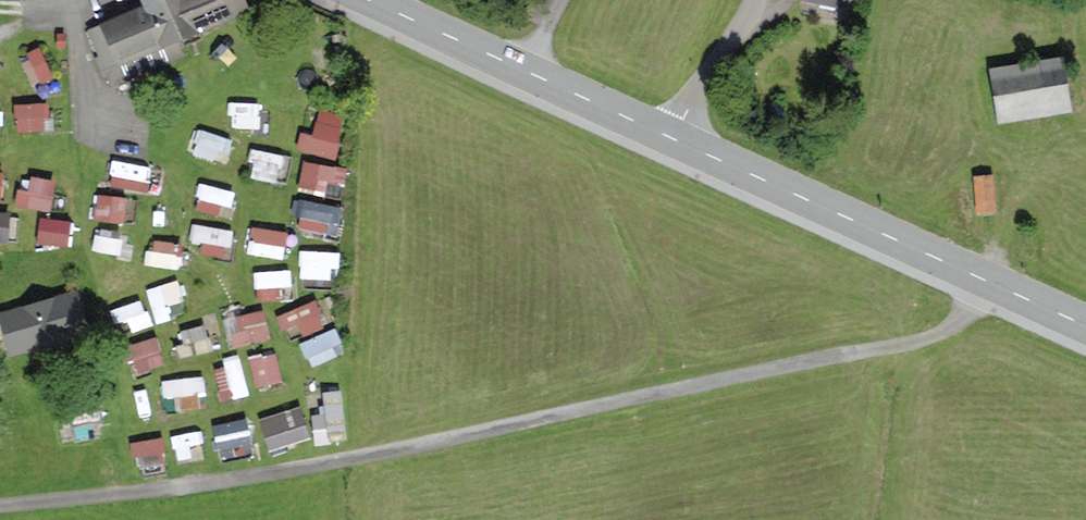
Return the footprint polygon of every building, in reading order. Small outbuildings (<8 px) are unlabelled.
[(88,13),(113,72),(239,20),(231,0),(119,0),(88,13)] [(803,4),(843,11),(845,2),(852,3),(853,0),(803,0),(803,4)] [(26,49),(38,78),(59,69),(46,40),(26,49)] [(1064,61),(990,73),(999,128),(1073,116),(1064,61)] [(21,126),(52,126),(52,95),(21,95),(21,126)] [(342,151),(353,107),(325,100),(319,123),(307,121),(302,141),(342,151)] [(204,123),(199,149),(234,155),(238,128),(204,123)] [(288,173),(290,145),(257,142),(255,171),(288,173)] [(350,181),(353,159),(309,152),(306,175),(350,181)] [(157,182),(157,155),(128,155),(128,181),(157,182)] [(10,164),(0,163),(0,191),(6,192),(10,164)] [(204,177),(201,206),(238,209),(240,180),(204,177)] [(990,179),(968,180),(970,218),(992,217),(990,179)] [(101,190),(100,214),(135,214),(135,191),(101,190)] [(308,192),(302,221),(341,229),(347,199),(308,192)] [(13,232),(15,205),(0,204),(0,231),(13,232)] [(195,240),(234,248),(239,224),(200,216),(195,240)] [(253,246),(290,251),(293,224),(257,219),(253,246)] [(76,240),(77,222),(44,220),(42,238),(76,240)] [(306,244),(305,272),(341,272),(341,244),(306,244)] [(297,285),(296,263),(263,265),(264,287),(297,285)] [(154,281),(161,316),(177,312),(173,296),(191,292),(187,274),(154,281)] [(0,313),(0,327),(10,362),(90,340),(77,293),(0,313)] [(286,301),(288,327),(327,324),(325,298),(286,301)] [(268,300),(231,309),(239,339),(275,330),(268,300)] [(317,359),(350,345),(339,319),(305,334),(317,359)] [(133,337),(138,364),(169,359),(164,331),(133,337)] [(260,379),(287,375),(282,344),(255,349),(260,379)] [(221,354),(225,392),(252,389),(248,351),(221,354)] [(205,368),(168,375),(171,390),(181,388),(184,404),(211,399),(205,368)] [(328,381),(330,406),(319,406),(321,435),(352,433),(348,380),(328,381)] [(305,397),(264,411),(275,442),(316,428),(305,397)] [(220,419),(227,443),(255,435),(248,411),(220,419)] [(139,452),(170,451),(168,432),(138,433),(139,452)]
